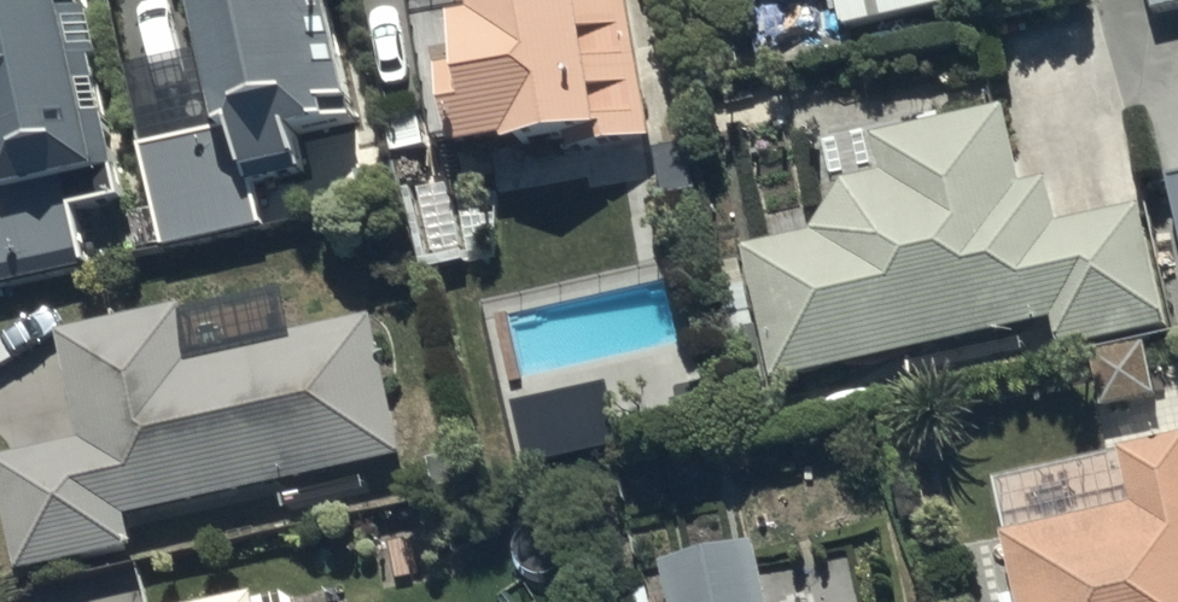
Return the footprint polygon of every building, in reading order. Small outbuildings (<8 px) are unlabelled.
[(78,0),(0,0),(0,286),(84,272),(73,207),(120,200),(88,5),(79,7),(78,0)] [(211,131),(135,146),(156,251),(259,231),(250,185),(307,174),(300,137),(355,126),(330,0),(185,0),(211,131)] [(454,72),(436,75),(450,159),(569,139),(571,154),(647,142),(623,0),(442,0),(454,72)] [(837,34),(959,9),(957,0),(830,0),(837,34)] [(738,251),(764,382),(1048,321),(1055,352),(1166,328),(1141,208),(1062,225),(1052,178),(1017,185),(1001,108),(875,135),(882,169),(839,178),(806,234),(738,251)] [(1177,242),(1177,179),(1165,181),(1177,242)] [(11,574),(128,550),(122,519),(404,463),(374,315),(191,352),(182,307),(57,331),(80,446),(0,461),(0,518),(11,574)] [(1089,358),(1102,409),(1156,396),(1143,345),(1089,358)] [(997,535),(1013,601),(1177,601),(1177,443),(1116,458),(1127,504),(997,535)] [(657,571),(665,601),(763,601),(750,548),(657,571)]
